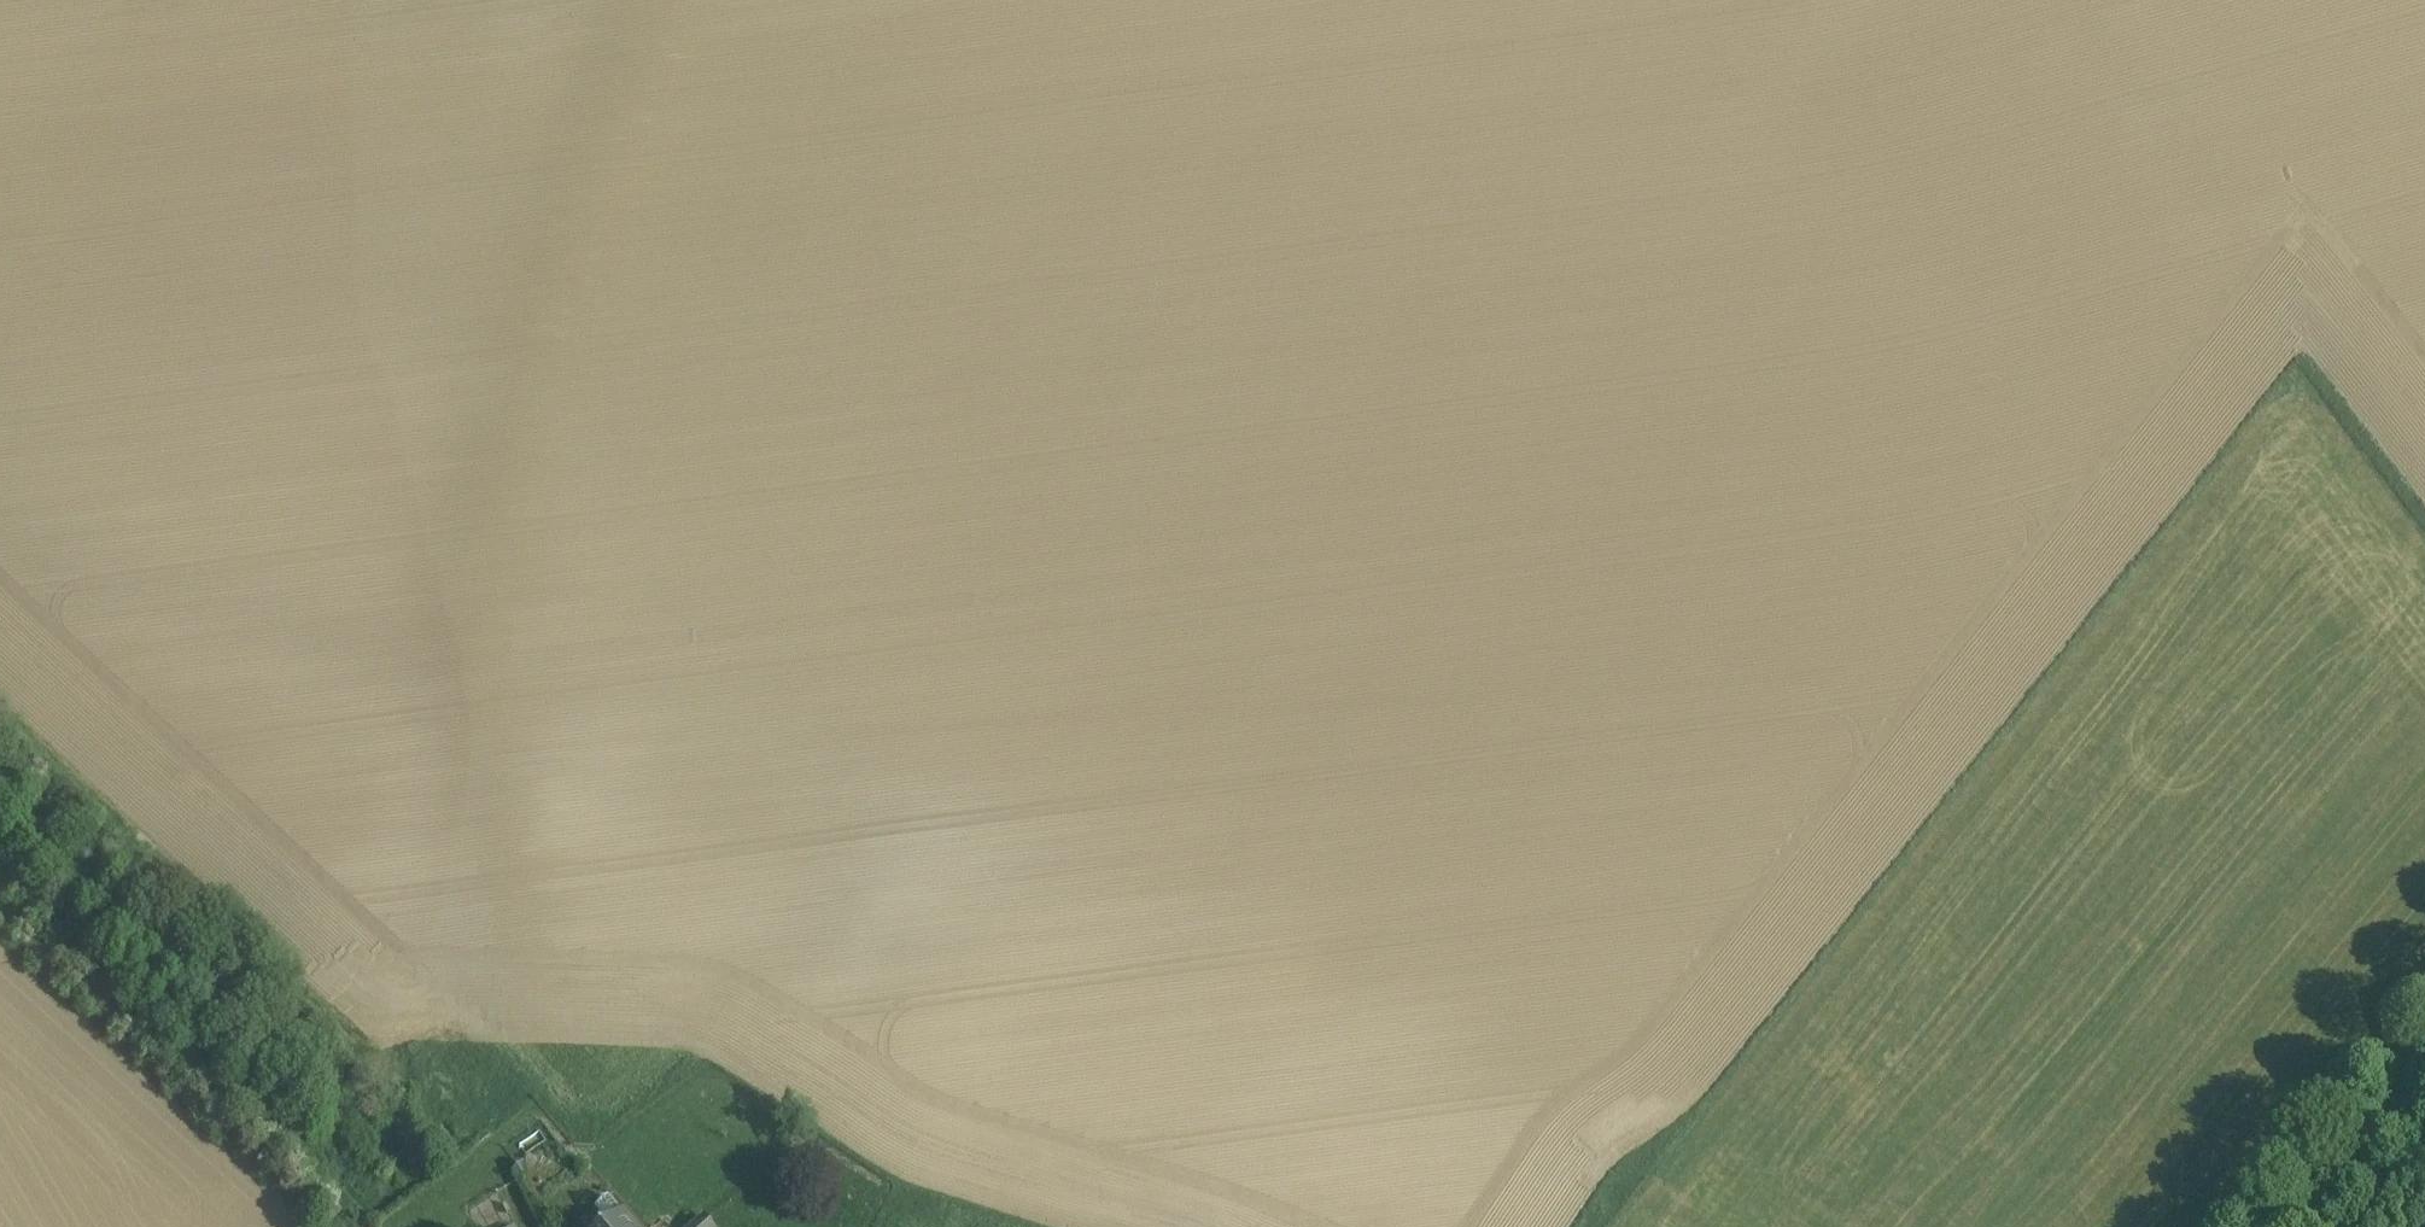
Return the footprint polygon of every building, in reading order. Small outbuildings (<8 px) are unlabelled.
[(624,1215),(610,1226),(634,1226),(624,1215)]
